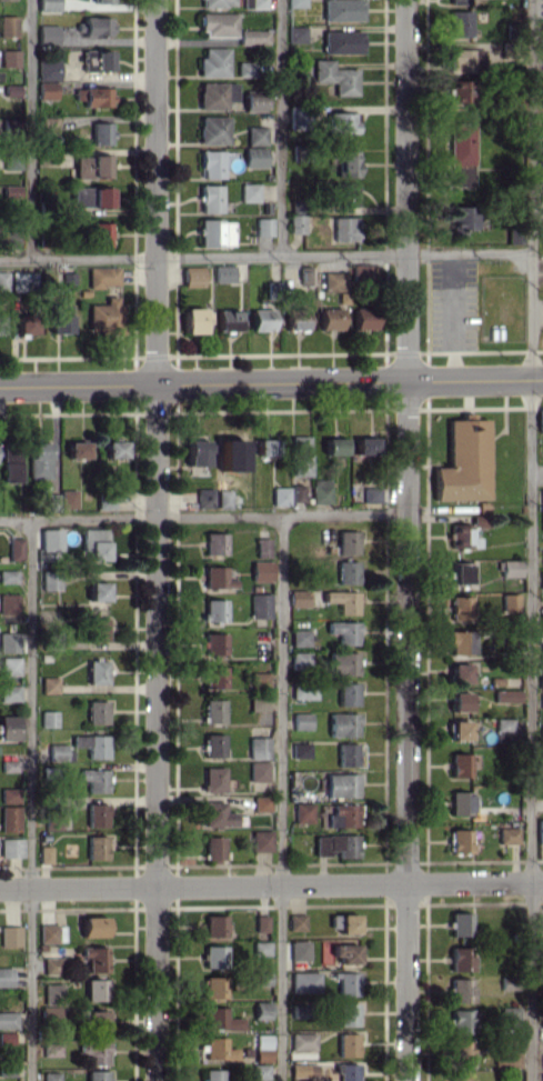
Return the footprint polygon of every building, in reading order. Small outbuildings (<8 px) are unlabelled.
[(58,11),(58,0),(38,0),(38,11),(58,11)] [(266,8),(266,0),(243,0),(243,8),(266,8)] [(322,20),(361,21),(362,0),(323,0),(322,20)] [(470,37),(470,10),(448,10),(449,37),(470,37)] [(235,36),(235,12),(200,13),(200,36),(235,36)] [(16,36),(16,15),(0,16),(0,36),(16,36)] [(111,18),(75,18),(75,35),(112,34),(111,18)] [(58,25),(38,25),(38,44),(57,44),(58,25)] [(305,25),(287,26),(287,42),(305,42),(305,25)] [(268,44),(267,29),(238,30),(239,44),(268,44)] [(361,54),(361,31),(323,30),(323,53),(361,54)] [(227,47),(203,47),(203,57),(198,57),(198,76),(227,76),(227,47)] [(448,70),(482,71),(483,49),(449,48),(448,70)] [(18,67),(18,49),(1,49),(1,67),(18,67)] [(111,70),(110,49),(81,50),(82,71),(111,70)] [(58,59),(37,60),(38,80),(58,79),(58,59)] [(357,95),(357,68),(332,68),(332,59),(313,59),(313,82),(334,81),(334,95),(357,95)] [(237,77),(255,76),(254,61),(236,61),(237,77)] [(448,103),(469,102),(468,79),(448,80),(448,103)] [(56,82),(38,81),(38,98),(55,99),(56,82)] [(199,109),(225,109),(225,101),(235,101),(235,82),(199,83),(199,109)] [(1,97),(20,96),(20,84),(1,85),(1,97)] [(110,86),(73,87),(73,99),(82,99),(83,106),(111,106),(110,86)] [(244,111),(264,111),(264,95),(243,95),(244,111)] [(327,133),(357,133),(357,112),(326,112),(327,133)] [(199,144),(227,144),(226,116),(198,116),(199,144)] [(39,131),(56,131),(57,117),(39,117),(39,131)] [(111,122),(91,122),(91,144),(111,144),(111,122)] [(474,123),(448,122),(448,165),(453,165),(453,185),(472,186),(474,123)] [(246,145),(265,145),(265,126),(246,126),(246,145)] [(244,167),(265,166),(265,147),(244,147),(244,167)] [(222,178),(222,150),(199,150),(200,178),(222,178)] [(356,150),(337,150),(338,177),(357,176),(356,150)] [(110,155),(74,155),(73,178),(109,178),(110,155)] [(356,182),(333,183),(334,206),(357,205),(356,182)] [(258,184),(240,183),(240,201),(258,201),(258,184)] [(221,185),(200,184),(199,212),(220,212),(221,185)] [(0,185),(0,200),(20,200),(20,185),(0,185)] [(70,206),(109,207),(110,187),(71,186),(70,206)] [(472,206),(449,206),(450,230),(473,229),(472,206)] [(304,233),(304,215),(289,215),(289,233),(304,233)] [(332,240),(356,240),(357,217),(333,217),(332,240)] [(271,218),(255,218),(256,236),(272,235),(271,218)] [(231,246),(231,219),(199,220),(199,246),(231,246)] [(110,222),(89,222),(90,246),(110,246),(110,222)] [(214,282),(233,282),(233,265),(213,265),(214,282)] [(88,286),(118,286),(118,266),(88,266),(88,286)] [(202,266),(182,267),(183,287),(203,286),(202,266)] [(300,285),(312,284),(311,266),(299,266),(300,285)] [(323,291),(346,291),(346,271),(323,272),(323,291)] [(34,273),(10,272),(9,290),(33,291),(34,273)] [(73,289),(73,272),(63,272),(62,289),(73,289)] [(87,304),(88,333),(121,332),(120,296),(105,296),(105,304),(87,304)] [(69,332),(69,304),(50,304),(51,333),(69,332)] [(352,328),(375,329),(375,307),(353,307),(352,328)] [(284,329),(305,329),(306,309),(285,308),(284,329)] [(319,329),(340,329),(340,308),(319,308),(319,329)] [(182,309),(182,333),(202,332),(202,322),(209,322),(209,309),(182,309)] [(272,309),(250,309),(251,330),(272,330),(272,309)] [(237,331),(238,310),(216,310),(216,330),(237,331)] [(15,333),(34,333),(35,312),(16,311),(15,333)] [(446,419),(447,466),(432,467),(433,500),(487,499),(486,419),(446,419)] [(205,465),(204,435),(185,436),(186,465),(205,465)] [(307,476),(308,436),(289,435),(288,476),(307,476)] [(355,454),(374,454),(374,437),(354,437),(355,454)] [(275,438),(255,439),(256,456),(275,456),(275,438)] [(343,438),(323,438),(323,455),(343,455),(343,438)] [(125,458),(124,440),(103,441),(104,459),(125,458)] [(218,440),(219,471),(241,470),(241,440),(218,440)] [(86,457),(86,441),(66,442),(66,457),(86,457)] [(48,442),(28,442),(28,479),(49,479),(48,442)] [(2,482),(20,482),(19,447),(1,447),(2,482)] [(329,479),(310,479),(311,505),(330,504),(329,479)] [(211,487),(195,488),(196,507),(212,507),(211,487)] [(288,487),(271,487),(271,506),(287,506),(288,487)] [(362,504),(379,505),(379,487),(363,487),(362,504)] [(74,489),(60,489),(60,506),(75,506),(74,489)] [(229,489),(216,489),(216,508),(229,507),(229,489)] [(478,537),(468,537),(468,524),(448,523),(448,547),(478,547),(478,537)] [(87,559),(106,559),(106,529),(80,528),(80,549),(87,550),(87,559)] [(357,531),(337,531),(337,553),(357,553),(357,531)] [(225,554),(224,532),(203,532),(203,554),(225,554)] [(8,538),(8,560),(21,560),(20,537),(8,538)] [(268,557),(268,538),(255,538),(255,556),(268,557)] [(520,576),(519,559),(498,560),(498,577),(520,576)] [(251,581),(270,581),(270,560),(250,561),(251,581)] [(356,560),(336,561),(337,584),(357,583),(356,560)] [(450,564),(451,583),(469,583),(468,563),(450,564)] [(224,566),(203,566),(203,587),(233,587),(233,579),(225,579),(224,566)] [(16,582),(16,570),(0,570),(0,582),(16,582)] [(59,589),(58,570),(40,570),(41,590),(59,589)] [(106,601),(106,582),(88,581),(87,600),(106,601)] [(306,590),(288,590),(288,606),(307,606),(306,590)] [(357,591),(322,591),(322,602),(337,602),(337,614),(357,614),(357,591)] [(269,617),(269,593),(249,593),(250,618),(269,617)] [(501,610),(518,610),(518,593),(500,594),(501,610)] [(0,594),(0,614),(18,614),(18,594),(0,594)] [(450,619),(470,620),(470,596),(450,595),(450,619)] [(202,620),(224,621),(225,599),(202,599),(202,620)] [(106,617),(89,617),(88,641),(105,641),(106,617)] [(337,644),(356,645),(357,622),(326,621),(326,633),(337,633),(337,644)] [(308,645),(308,629),(290,629),(290,646),(308,645)] [(448,630),(447,653),(469,654),(470,630),(448,630)] [(19,632),(0,632),(0,651),(18,652),(19,632)] [(224,632),(203,633),(204,654),(224,654),(224,632)] [(356,652),(328,651),(328,675),(356,675),(356,652)] [(290,670),(308,670),(308,652),(290,652),(290,670)] [(18,675),(18,657),(0,656),(0,675),(18,675)] [(105,683),(105,660),(87,660),(86,683),(105,683)] [(468,663),(449,663),(449,683),(468,683),(468,663)] [(225,687),(224,666),(205,666),(205,687),(225,687)] [(57,693),(57,676),(40,677),(41,693),(57,693)] [(337,705),(357,705),(357,682),(337,682),(337,705)] [(0,685),(0,701),(19,702),(19,685),(0,685)] [(291,698),(315,699),(316,686),(291,686),(291,698)] [(519,689),(493,689),(493,701),(519,702),(519,689)] [(449,692),(449,712),(468,711),(468,692),(449,692)] [(249,711),(269,711),(269,696),(249,695),(249,711)] [(203,722),(222,723),(223,700),(204,699),(203,722)] [(106,700),(86,701),(86,724),(106,724),(106,700)] [(56,727),(56,710),(40,710),(40,726),(56,727)] [(309,713),(292,712),(292,729),(309,729),(309,713)] [(328,736),(357,736),(357,713),(328,712),(328,736)] [(19,740),(19,716),(0,716),(0,740),(19,740)] [(449,739),(468,740),(468,720),(450,720),(449,739)] [(203,756),(222,757),(222,734),(204,733),(203,756)] [(107,758),(107,735),(71,735),(71,746),(87,746),(87,758),(107,758)] [(268,737),(248,737),(248,758),(268,758),(268,737)] [(291,758),(309,757),(308,743),(291,743),(291,758)] [(337,766),(356,766),(356,743),(337,743),(337,766)] [(71,761),(71,746),(47,745),(47,760),(71,761)] [(470,753),(450,753),(450,776),(470,777),(470,753)] [(248,781),(267,781),(267,761),(248,761),(248,781)] [(202,767),(202,792),(223,792),(222,767),(202,767)] [(105,769),(78,769),(78,780),(86,780),(86,792),(106,792),(105,769)] [(326,797),(358,796),(358,773),(325,774),(326,797)] [(18,803),(18,788),(0,788),(0,803),(18,803)] [(469,815),(470,791),(450,791),(449,814),(469,815)] [(266,796),(252,796),(253,811),(267,810),(266,796)] [(201,801),(202,827),(235,826),(234,812),(223,812),(222,801),(201,801)] [(312,803),(294,802),(293,823),(311,823),(312,803)] [(106,803),(86,804),(86,826),(106,826),(106,803)] [(356,827),(357,804),(331,803),(331,813),(326,813),(326,826),(356,827)] [(19,831),(19,805),(0,806),(0,832),(19,831)] [(498,827),(498,843),(517,843),(517,827),(498,827)] [(469,829),(449,828),(449,851),(469,852),(469,829)] [(251,851),(270,851),(270,830),(251,830),(251,851)] [(314,855),(327,856),(327,850),(337,850),(337,857),(356,857),(356,835),(314,834),(314,855)] [(87,859),(106,858),(105,836),(86,836),(87,859)] [(203,836),(204,861),(222,860),(222,836),(203,836)] [(21,838),(0,838),(0,857),(21,857),(21,838)] [(449,935),(472,935),(472,912),(449,912),(449,935)] [(304,913),(287,914),(288,930),(304,930),(304,913)] [(338,933),(356,933),(356,914),(338,914),(338,933)] [(224,937),(224,915),(203,915),(203,937),(224,937)] [(254,932),(267,931),(266,915),(254,915),(254,932)] [(105,916),(81,917),(81,937),(105,936),(105,916)] [(38,942),(63,942),(63,924),(38,924),(38,942)] [(20,946),(19,926),(0,926),(0,946),(20,946)] [(308,940),(289,941),(290,961),(308,960),(308,940)] [(337,964),(357,964),(357,944),(330,943),(330,956),(337,956),(337,964)] [(224,946),(203,945),(203,967),(224,967),(224,946)] [(86,972),(106,972),(105,947),(77,948),(77,957),(86,957),(86,972)] [(450,970),(470,970),(469,947),(450,947),(450,970)] [(42,974),(61,974),(62,957),(42,957),(42,974)] [(0,967),(0,986),(11,986),(11,967),(0,967)] [(318,992),(318,972),(291,972),(291,992),(318,992)] [(355,995),(355,973),(337,973),(337,995),(355,995)] [(224,998),(224,977),(203,976),(202,998),(224,998)] [(470,977),(449,978),(450,1002),(471,1002),(470,977)] [(105,1001),(105,979),(85,979),(84,1000),(105,1001)] [(61,984),(42,984),(42,1003),(61,1003),(61,984)] [(269,1018),(269,1002),(254,1002),(254,1018),(269,1018)] [(356,1003),(337,1003),(336,1025),(356,1026),(356,1003)] [(224,1007),(203,1006),(203,1029),(241,1029),(241,1017),(224,1017),(224,1007)] [(105,1030),(106,1010),(84,1009),(84,1030),(105,1030)] [(470,1010),(449,1009),(448,1033),(469,1033),(470,1010)] [(15,1029),(15,1012),(0,1012),(0,1028),(15,1029)] [(315,1049),(314,1032),(290,1032),(290,1050),(315,1049)] [(356,1033),(337,1033),(337,1056),(357,1056),(356,1033)] [(270,1034),(254,1034),(254,1061),(270,1061),(270,1034)] [(204,1037),(203,1059),(235,1060),(235,1048),(224,1048),(224,1037),(204,1037)] [(107,1064),(107,1041),(83,1040),(83,1050),(87,1050),(87,1064),(107,1064)] [(470,1041),(449,1040),(448,1062),(469,1063),(470,1041)] [(59,1055),(58,1048),(58,1044),(43,1044),(43,1056),(59,1055)] [(291,1077),(316,1076),(315,1062),(290,1063),(291,1077)] [(336,1063),(336,1080),(357,1080),(357,1063),(336,1063)] [(268,1064),(252,1064),(251,1079),(268,1079),(268,1064)] [(222,1069),(203,1069),(203,1080),(199,1080),(222,1080),(222,1069)] [(86,1070),(86,1080),(106,1080),(107,1071),(86,1070)] [(59,1072),(42,1072),(42,1080),(58,1080),(59,1072)]
